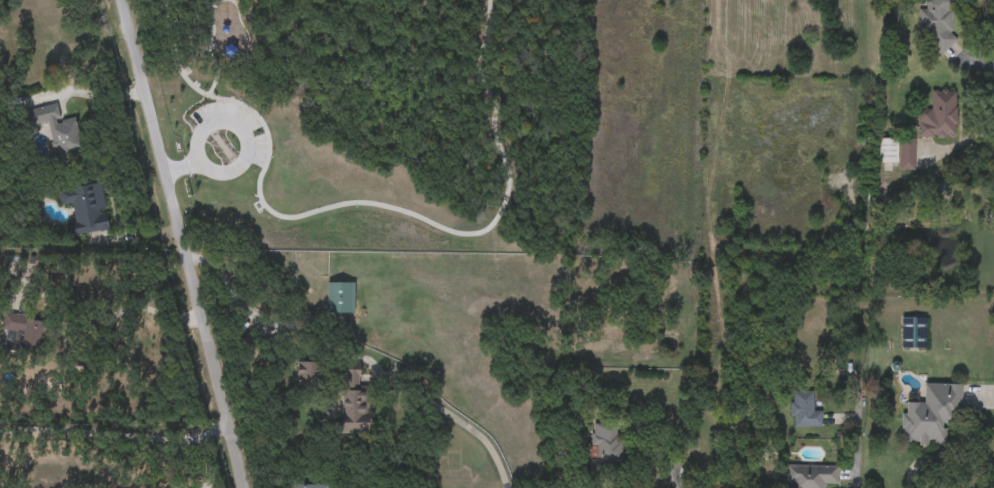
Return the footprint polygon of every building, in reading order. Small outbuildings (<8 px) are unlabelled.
[(910,17),(929,0),(955,0),(958,3),(946,13),(955,23),(948,29),(958,40),(942,54),(910,17)] [(957,92),(956,138),(918,137),(919,112),(932,113),(932,91),(957,92)] [(24,125),(22,108),(57,104),(60,125),(78,123),(79,134),(86,133),(89,153),(50,158),(46,122),(24,125)] [(878,139),(898,139),(898,163),(878,163),(878,139)] [(913,170),(900,170),(900,158),(913,159),(913,170)] [(108,231),(74,236),(70,205),(60,207),(57,190),(101,183),(108,231)] [(327,314),(327,283),(354,283),(354,314),(327,314)] [(19,353),(22,333),(1,330),(3,315),(49,320),(45,356),(19,353)] [(926,349),(902,349),(902,318),(926,318),(926,349)] [(367,386),(367,422),(344,422),(344,371),(360,371),(360,386),(367,386)] [(902,403),(925,403),(925,384),(962,384),(961,424),(946,423),(946,445),(902,445),(902,403)] [(813,391),(813,411),(821,411),(821,428),(792,427),(793,391),(813,391)] [(620,473),(591,472),(592,432),(600,432),(600,424),(621,424),(620,473)] [(826,484),(826,487),(786,487),(786,466),(837,467),(837,484),(826,484)]
